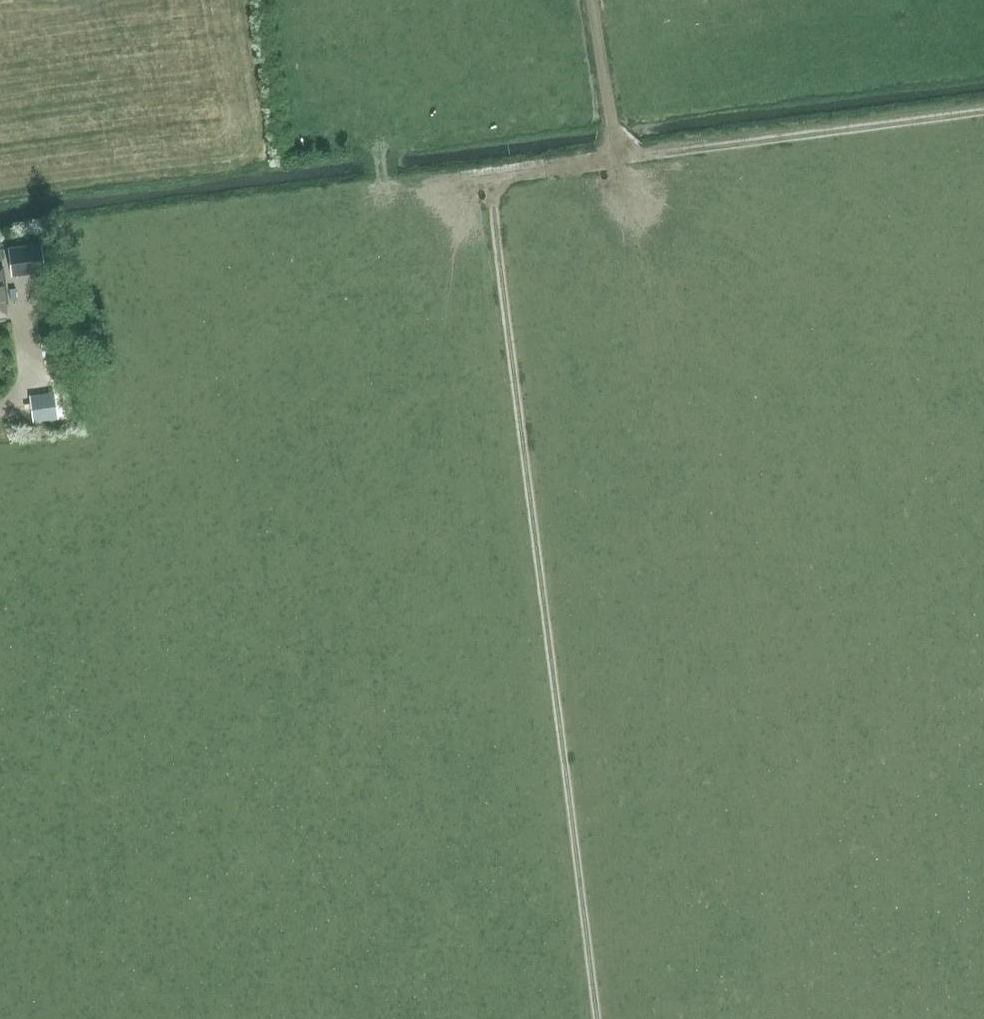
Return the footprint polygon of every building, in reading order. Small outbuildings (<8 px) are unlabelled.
[(46,271),(42,242),(8,246),(12,276),(46,271)] [(54,391),(29,395),(33,422),(58,419),(57,415),(62,414),(60,395),(54,396),(54,391)]
